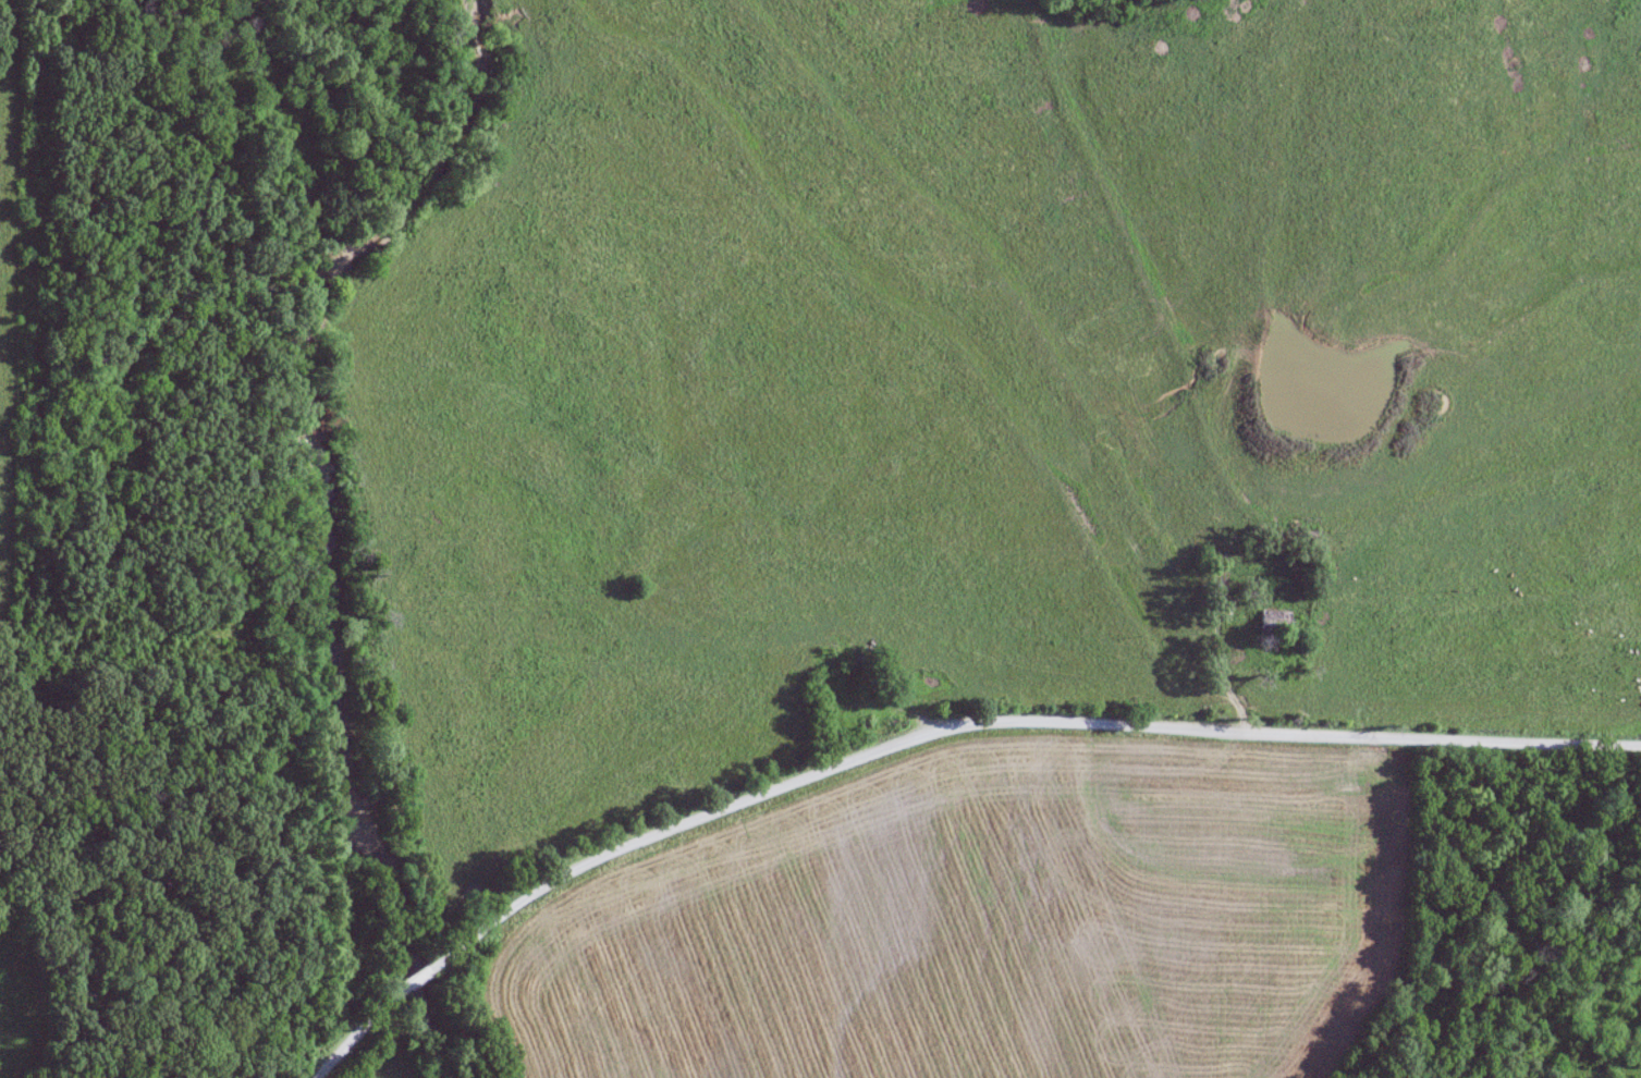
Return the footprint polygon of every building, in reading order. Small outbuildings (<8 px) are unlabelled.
[(1288,611),(1258,611),(1258,633),(1288,633),(1288,611)]
